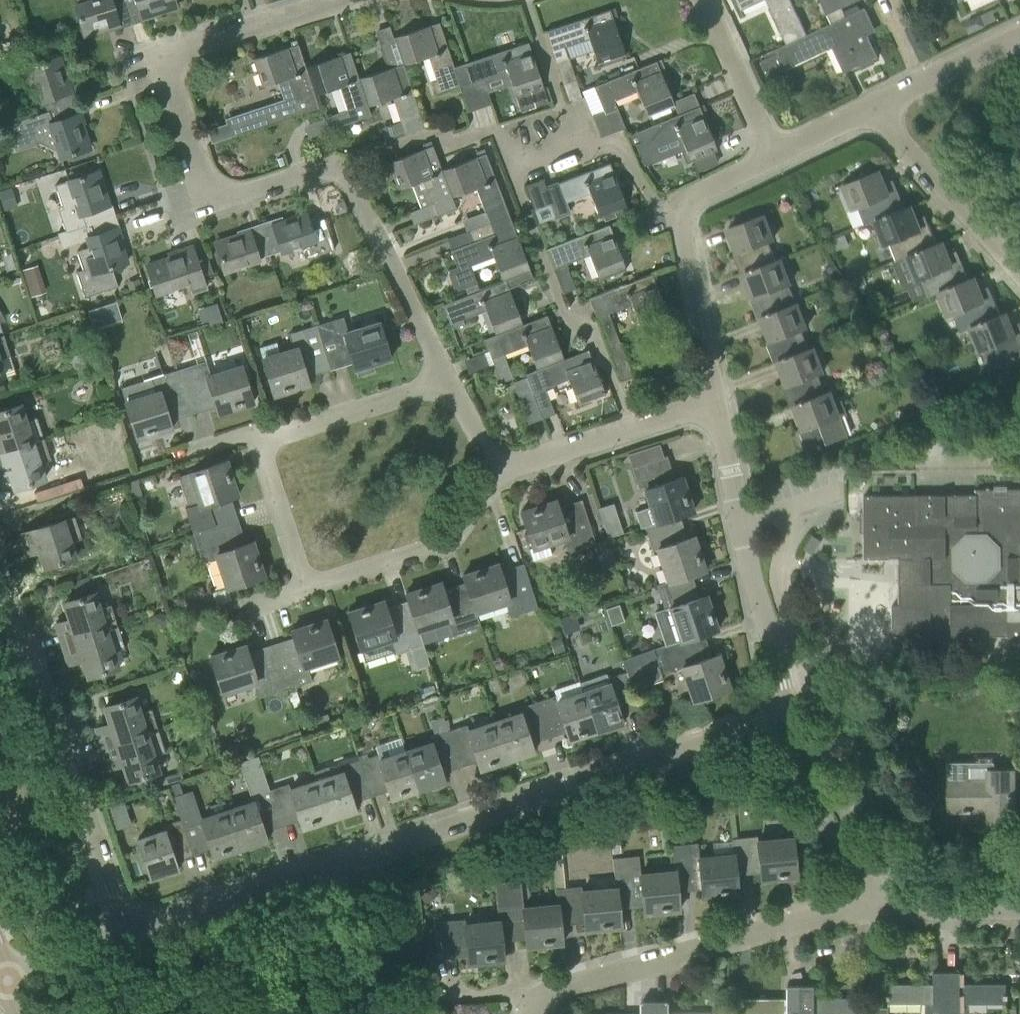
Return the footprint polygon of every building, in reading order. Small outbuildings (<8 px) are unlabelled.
[(123,0),(92,0),(75,5),(84,35),(113,26),(114,30),(131,25),(123,0)] [(131,25),(148,19),(147,15),(176,7),(174,0),(123,0),(131,25)] [(741,10),(763,0),(736,0),(741,10)] [(787,44),(807,35),(791,0),(766,0),(787,44)] [(827,14),(846,5),(844,0),(820,0),(827,14)] [(857,5),(843,11),(844,13),(846,17),(859,10),(857,5)] [(787,44),(777,49),(786,69),(832,48),(844,72),(877,57),(862,24),(870,20),(864,8),(859,10),(846,17),(807,35),(787,44)] [(588,39),(596,65),(625,56),(609,10),(545,31),(555,63),(569,58),(565,47),(588,39)] [(968,21),(965,27),(969,35),(985,27),(980,15),(968,21)] [(919,20),(905,27),(914,45),(928,38),(919,20)] [(439,22),(393,37),(393,38),(402,64),(403,64),(426,56),(434,79),(429,81),(434,95),(457,87),(459,92),(472,87),(464,63),(454,67),(439,22)] [(528,42),(464,63),(472,87),(483,83),(482,79),(506,70),(509,78),(515,97),(520,111),(548,102),(543,88),(528,42)] [(314,94),(305,67),(298,44),(252,59),(261,86),(278,81),(284,99),(230,117),(236,135),(287,118),(319,108),(314,94)] [(367,106),(368,106),(358,78),(350,52),(305,67),(314,94),(339,86),(347,110),(340,112),(344,124),(371,115),(367,106)] [(43,100),(47,111),(47,112),(78,101),(72,84),(69,86),(59,57),(32,66),(30,62),(17,66),(26,95),(38,90),(42,100),(43,100)] [(592,87),(602,111),(591,115),(600,137),(625,128),(614,100),(636,91),(646,117),(674,106),(656,61),(592,87)] [(358,78),(368,106),(392,98),(400,121),(395,123),(399,135),(424,127),(418,108),(403,64),(402,64),(358,78)] [(47,112),(47,111),(7,124),(15,147),(35,141),(33,135),(51,129),(60,157),(89,148),(80,120),(84,119),(78,101),(47,112)] [(640,141),(635,143),(644,166),(662,159),(660,154),(683,145),(685,150),(690,162),(717,151),(699,106),(636,131),(640,141)] [(452,197),(441,170),(432,145),(387,162),(398,189),(411,184),(421,209),(434,204),(438,215),(456,208),(452,197)] [(475,188),(489,223),(509,216),(485,153),(441,170),(452,197),(475,188)] [(554,217),(570,211),(566,201),(589,192),(599,218),(603,216),(614,212),(626,208),(609,163),(557,182),(558,183),(546,188),(543,180),(543,179),(543,178),(524,186),(533,210),(549,204),(554,217)] [(866,225),(877,221),(876,220),(909,206),(905,208),(893,179),(883,183),(878,170),(844,184),(854,209),(859,208),(866,225)] [(58,209),(66,231),(115,215),(110,198),(106,199),(97,171),(55,185),(62,208),(58,209)] [(0,192),(0,197),(3,209),(14,206),(9,189),(0,192)] [(337,203),(335,208),(337,215),(347,211),(344,201),(337,203)] [(898,260),(909,256),(908,255),(941,242),(941,241),(936,243),(925,215),(915,219),(909,206),(876,220),(877,221),(886,245),(891,243),(898,260)] [(614,212),(603,216),(605,221),(616,217),(614,212)] [(276,218),(259,224),(269,254),(280,250),(281,252),(300,246),(304,259),(334,249),(323,218),(309,223),(306,213),(277,222),(276,218)] [(741,274),(745,272),(775,260),(768,242),(772,240),(763,214),(728,227),(738,252),(733,253),(741,274)] [(115,215),(66,231),(66,232),(57,235),(61,248),(86,240),(89,247),(77,251),(83,270),(76,272),(84,297),(117,287),(111,267),(126,262),(117,234),(121,232),(115,215)] [(493,256),(503,281),(530,271),(509,216),(489,223),(466,232),(470,242),(450,250),(456,267),(448,270),(449,273),(447,273),(454,292),(476,284),(471,270),(470,265),(493,256)] [(269,254),(259,224),(242,230),(243,233),(215,243),(224,270),(257,259),(256,258),(269,254)] [(609,225),(546,249),(553,268),(565,264),(589,255),(598,280),(625,270),(609,225)] [(929,296),(940,292),(940,291),(973,277),(968,278),(956,250),(946,254),(941,242),(908,255),(909,256),(918,280),(922,279),(929,296)] [(173,252),(175,256),(146,265),(155,292),(189,281),(192,292),(205,288),(191,246),(173,252)] [(757,318),(762,317),(762,316),(792,305),(792,304),(785,286),(789,284),(779,258),(775,260),(745,272),(754,296),(749,298),(757,318)] [(35,267),(24,270),(32,296),(43,292),(35,267)] [(486,310),(495,334),(522,324),(508,288),(533,279),(530,271),(503,281),(503,282),(442,304),(452,328),(464,324),(462,319),(486,310)] [(606,342),(617,338),(610,318),(608,313),(632,304),(641,329),(668,319),(651,274),(588,298),(605,343),(606,343),(606,342)] [(862,275),(851,280),(854,287),(865,283),(862,275)] [(960,332),(972,327),(972,326),(1005,313),(1004,312),(1000,314),(988,286),(978,290),(973,277),(940,291),(940,292),(950,316),(953,314),(960,332)] [(138,280),(128,283),(130,290),(140,287),(138,280)] [(774,363),(778,361),(778,360),(809,349),(808,348),(802,331),(806,329),(796,302),(792,304),(792,305),(762,316),(762,317),(771,340),(766,342),(774,363)] [(216,303),(198,309),(202,322),(208,320),(209,325),(222,321),(216,303)] [(96,305),(84,309),(88,321),(100,317),(96,305)] [(972,327),(982,352),(986,351),(992,367),(1019,356),(1019,322),(1019,321),(1010,325),(1005,313),(972,326),(972,327)] [(527,345),(536,369),(563,359),(546,315),(522,324),(495,334),(484,339),(493,363),(505,358),(503,354),(527,345)] [(342,316),(315,325),(328,365),(351,358),(355,370),(357,376),(374,371),(372,365),(390,360),(378,322),(359,328),(347,332),(342,316)] [(276,342),(259,348),(262,358),(268,377),(274,396),(309,385),(305,373),(328,365),(315,325),(287,334),(292,349),(279,353),(276,342)] [(0,335),(0,359),(9,356),(3,334),(0,335)] [(790,407),(795,405),(795,404),(825,393),(825,392),(818,374),(822,372),(812,347),(808,348),(809,349),(778,360),(778,361),(787,384),(783,386),(790,407)] [(563,359),(536,369),(525,374),(526,377),(513,382),(522,406),(535,401),(534,398),(546,393),(544,388),(568,380),(578,405),(605,394),(588,350),(563,359)] [(205,360),(178,369),(191,409),(214,402),(218,414),(253,403),(241,365),(210,375),(205,360)] [(191,409),(178,369),(120,387),(137,440),(171,429),(167,416),(191,409)] [(795,404),(795,405),(804,428),(799,430),(807,451),(848,435),(841,416),(847,413),(842,400),(833,403),(829,391),(825,392),(825,393),(795,404)] [(42,438),(35,417),(25,420),(19,405),(0,411),(0,452),(42,438)] [(0,452),(0,474),(8,472),(14,489),(44,479),(39,462),(49,459),(42,438),(0,452)] [(644,451),(628,456),(631,467),(647,462),(644,451)] [(633,512),(639,529),(643,528),(643,527),(654,523),(654,524),(674,517),(693,511),(682,477),(674,479),(667,455),(647,462),(631,467),(640,492),(643,491),(649,507),(633,512)] [(185,508),(194,535),(233,522),(225,499),(238,495),(227,460),(178,476),(188,507),(185,508)] [(135,480),(126,482),(131,497),(140,494),(135,480)] [(860,511),(860,532),(864,532),(864,558),(898,558),(899,604),(892,604),(892,643),(931,642),(931,634),(1008,634),(1008,642),(1019,642),(1019,488),(975,489),(976,494),(875,495),(863,495),(863,511),(860,511)] [(555,499),(521,511),(527,530),(533,548),(536,558),(551,554),(547,543),(562,538),(567,553),(595,544),(587,519),(581,499),(557,507),(555,499)] [(607,536),(622,531),(613,501),(598,505),(607,536)] [(70,542),(81,538),(74,516),(19,534),(25,555),(39,550),(44,567),(75,558),(70,542)] [(656,550),(667,582),(667,583),(687,576),(705,570),(694,536),(682,540),(674,517),(654,524),(654,523),(643,527),(643,528),(651,552),(656,550)] [(233,522),(194,535),(203,563),(217,558),(227,588),(264,576),(253,541),(241,545),(233,522)] [(821,540),(812,534),(804,548),(812,553),(821,540)] [(463,574),(466,586),(467,586),(475,611),(476,611),(505,601),(510,617),(537,608),(525,568),(501,576),(497,563),(463,574)] [(668,608),(679,641),(680,642),(699,635),(718,629),(706,595),(694,599),(687,576),(667,583),(667,582),(655,586),(663,610),(668,608)] [(88,577),(72,582),(77,598),(83,596),(93,593),(88,577)] [(405,593),(409,605),(410,605),(418,630),(419,630),(447,620),(452,635),(480,626),(476,611),(475,611),(467,586),(466,586),(444,594),(440,582),(405,593)] [(56,624),(62,644),(117,626),(110,605),(98,608),(93,593),(83,596),(77,598),(64,602),(69,619),(56,624)] [(410,605),(409,605),(387,612),(383,600),(348,611),(360,647),(390,637),(395,653),(405,650),(411,670),(429,665),(423,644),(419,630),(418,630),(410,605)] [(152,614),(150,618),(167,626),(172,615),(160,610),(152,614)] [(573,614),(558,619),(562,632),(577,627),(573,614)] [(295,642),(271,649),(284,689),(311,680),(306,665),(337,655),(325,618),(291,630),(295,642)] [(117,626),(62,644),(68,664),(82,660),(87,677),(116,667),(111,652),(124,648),(117,626)] [(623,660),(626,672),(631,687),(644,683),(645,685),(663,679),(661,674),(682,668),(693,700),(730,688),(719,654),(707,658),(699,635),(680,642),(679,641),(623,660)] [(561,639),(551,642),(555,653),(564,650),(561,639)] [(284,689),(271,649),(248,657),(244,644),(210,656),(222,692),(252,682),(257,697),(284,689)] [(846,661),(846,651),(830,651),(830,661),(846,661)] [(608,684),(582,692),(596,732),(622,723),(619,714),(638,708),(631,687),(626,672),(606,678),(608,684)] [(129,689),(113,695),(116,703),(123,700),(132,697),(129,689)] [(555,695),(536,701),(547,733),(565,727),(569,741),(596,732),(582,692),(557,701),(555,695)] [(96,728),(102,748),(157,730),(150,709),(139,712),(134,697),(132,697),(123,700),(116,703),(104,707),(110,724),(96,728)] [(434,698),(420,703),(422,708),(436,703),(434,698)] [(519,713),(494,722),(507,761),(533,752),(529,739),(547,733),(536,701),(517,707),(519,713)] [(430,743),(405,751),(418,791),(444,782),(440,769),(458,763),(447,731),(442,716),(430,720),(435,735),(428,737),(430,743)] [(466,724),(447,731),(458,763),(476,757),(480,770),(507,761),(494,722),(468,730),(466,724)] [(157,730),(102,748),(109,768),(122,764),(128,781),(158,771),(153,756),(164,752),(157,730)] [(377,754),(358,760),(369,792),(387,786),(391,800),(418,791),(405,751),(379,759),(377,754)] [(252,802),(227,810),(240,850),(267,841),(262,827),(280,821),(269,790),(258,755),(239,762),(252,802)] [(313,771),(316,781),(329,820),(355,811),(351,798),(369,792),(358,760),(339,766),(341,772),(331,775),(328,766),(313,771)] [(989,810),(989,824),(1013,823),(1013,770),(989,770),(989,778),(967,778),(967,763),(949,763),(949,810),(989,810)] [(712,779),(716,790),(726,786),(723,775),(712,779)] [(288,783),(269,790),(280,821),(298,815),(302,829),(329,820),(316,781),(290,789),(288,783)] [(240,850),(227,810),(223,800),(209,805),(212,815),(200,819),(191,788),(173,794),(180,819),(191,851),(209,845),(213,859),(240,850)] [(122,802),(107,806),(110,815),(125,811),(122,802)] [(191,851),(180,819),(161,825),(163,831),(137,840),(150,879),(178,870),(173,857),(191,851)] [(732,839),(733,855),(735,870),(759,868),(760,881),(796,877),(792,838),(759,841),(758,836),(732,839)] [(672,846),(675,872),(677,887),(700,885),(702,897),(737,894),(735,870),(733,855),(699,858),(697,843),(672,846)] [(613,859),(616,888),(618,904),(642,901),(643,914),(679,910),(677,887),(675,872),(641,876),(639,856),(613,859)] [(495,883),(499,922),(501,937),(525,934),(526,947),(562,944),(559,920),(558,904),(524,907),(521,880),(495,883)] [(431,886),(422,894),(427,901),(437,894),(431,886)] [(556,889),(558,904),(559,920),(583,918),(585,931),(620,927),(618,904),(616,888),(582,892),(581,886),(556,889)] [(501,937),(499,922),(466,925),(466,919),(438,922),(441,954),(466,951),(467,964),(503,960),(501,937)] [(923,1013),(947,1013),(947,971),(933,971),(933,983),(888,983),(888,1003),(923,1003),(923,1013)] [(947,1013),(969,1013),(969,1003),(1006,1003),(1006,983),(960,983),(961,971),(947,971),(947,1013)] [(801,985),(787,985),(787,998),(742,998),(742,1013),(801,1013),(801,985)] [(801,985),(801,1013),(860,1013),(860,997),(815,997),(815,985),(801,985)] [(655,1000),(641,1000),(642,1013),(596,1013),(655,1013),(655,1000)] [(655,1000),(655,1013),(714,1013),(714,1012),(669,1013),(669,1000),(655,1000)]
